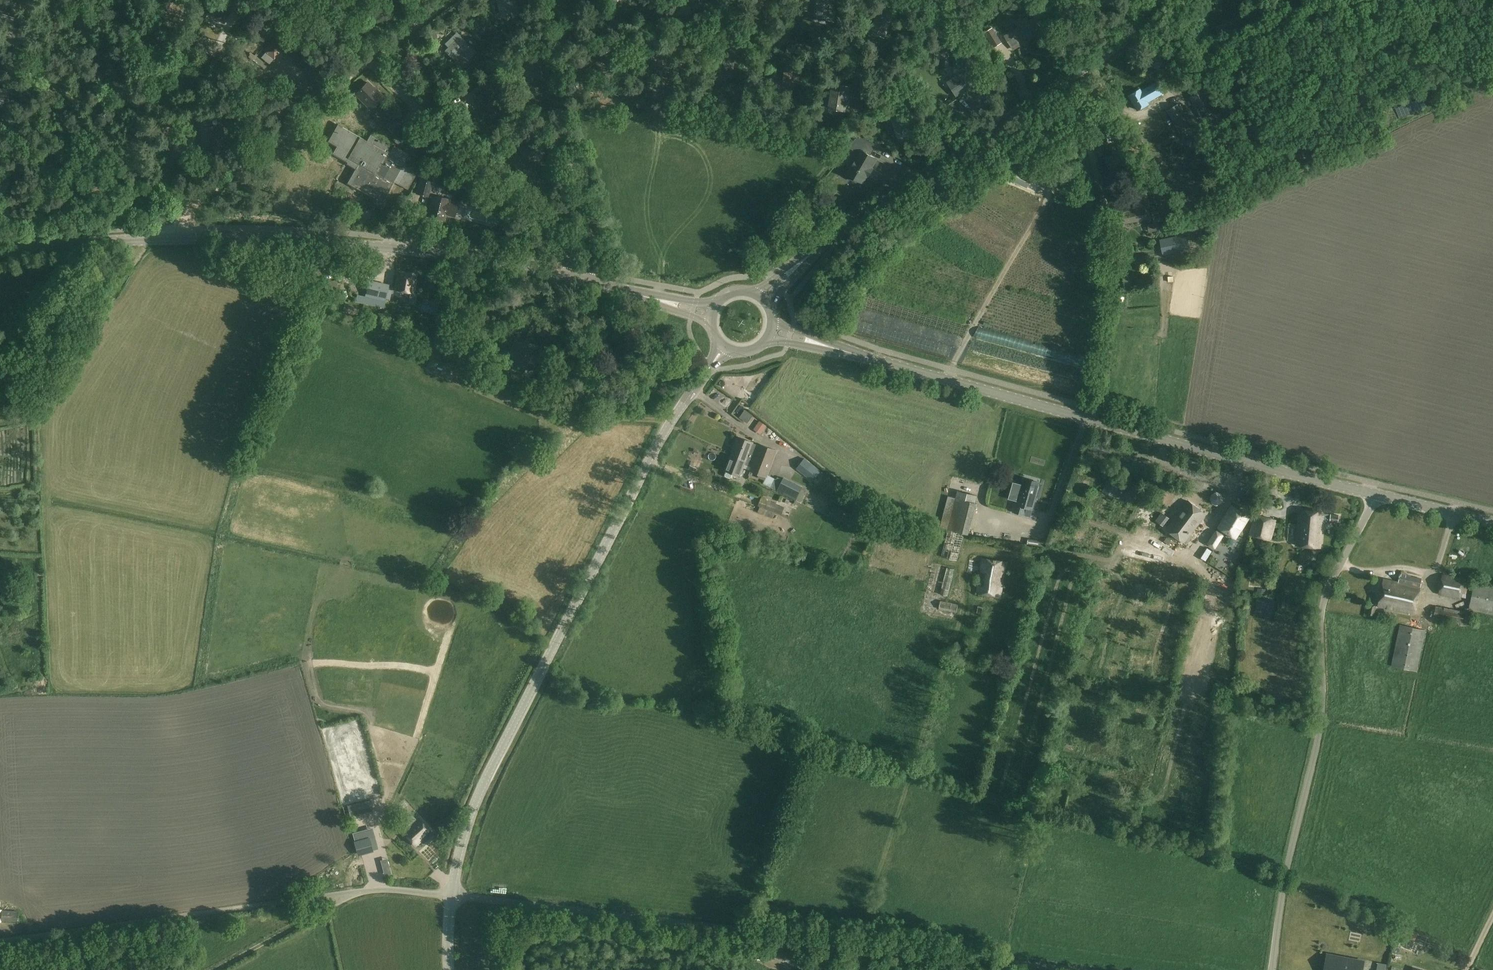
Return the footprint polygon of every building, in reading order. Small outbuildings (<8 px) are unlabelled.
[(509,2),(508,0),(497,0),(501,14),(511,11),(513,17),(520,15),(515,0),(509,2)] [(550,1),(549,0),(543,0),(546,17),(552,16),(550,5),(550,1)] [(816,17),(830,18),(830,17),(835,17),(835,12),(830,11),(831,0),(817,0),(816,17)] [(172,2),(167,15),(177,19),(178,16),(180,17),(184,7),(172,2)] [(213,3),(208,14),(215,18),(224,23),(230,13),(232,9),(231,7),(224,3),(222,4),(221,7),(213,3)] [(885,34),(895,14),(883,7),(872,27),(885,34)] [(1251,29),(1263,26),(1259,15),(1248,19),(1251,29)] [(1027,42),(1042,32),(1034,18),(1029,21),(1027,18),(1023,20),(1021,18),(1015,21),(1019,27),(1005,36),(1013,48),(1020,44),(1018,42),(1024,38),(1027,42)] [(984,32),(994,48),(1002,42),(993,27),(984,32)] [(451,57),(456,61),(454,63),(461,71),(470,62),(468,60),(476,53),(470,46),(470,47),(460,37),(445,51),(451,57)] [(266,53),(273,59),(282,49),(273,41),(265,51),(266,52),(266,53)] [(406,58),(416,63),(418,57),(409,52),(406,58)] [(958,76),(949,82),(957,95),(973,84),(975,56),(959,55),(958,76)] [(605,70),(607,58),(596,57),(594,69),(605,70)] [(454,66),(445,74),(452,80),(460,72),(454,66)] [(496,87),(495,84),(501,82),(499,76),(494,77),(493,73),(487,75),(488,79),(486,80),(488,86),(490,85),(491,88),(496,87)] [(1138,110),(1149,104),(1147,102),(1164,92),(1158,82),(1142,91),(1140,89),(1129,95),(1138,110)] [(830,103),(845,106),(848,86),(834,83),(830,103)] [(375,90),(368,84),(356,96),(372,111),(384,99),(378,92),(377,94),(374,91),(375,90)] [(1,100),(1,103),(9,101),(8,94),(9,94),(8,87),(0,89),(0,100),(1,100)] [(1217,111),(1205,90),(1191,98),(1202,119),(1217,111)] [(480,95),(485,115),(497,112),(492,92),(480,95)] [(1167,110),(1179,133),(1192,125),(1179,103),(1167,110)] [(910,128),(905,112),(902,113),(903,116),(892,119),(897,132),(910,128)] [(207,127),(206,115),(198,116),(203,147),(218,145),(217,136),(224,135),(223,126),(216,127),(216,126),(207,127)] [(388,128),(396,137),(408,127),(400,118),(388,128)] [(347,161),(357,167),(347,183),(375,198),(376,205),(380,207),(382,206),(384,203),(383,202),(394,182),(408,190),(419,171),(404,163),(409,154),(394,146),(391,152),(388,150),(390,146),(370,135),(366,142),(338,127),(331,141),(339,145),(335,153),(347,160),(347,161)] [(855,160),(847,174),(850,176),(851,179),(856,182),(860,182),(863,183),(876,159),(869,154),(875,144),(859,135),(848,145),(856,150),(851,158),(855,160)] [(513,150),(518,144),(513,140),(508,147),(513,150)] [(538,144),(519,148),(521,158),(541,153),(538,144)] [(325,173),(340,171),(339,161),(324,162),(325,173)] [(1132,189),(1145,185),(1141,173),(1128,177),(1132,189)] [(429,197),(434,180),(420,177),(416,194),(429,197)] [(450,200),(433,195),(427,214),(445,219),(446,214),(455,216),(458,204),(449,202),(450,200)] [(576,204),(584,212),(589,207),(580,199),(576,204)] [(1150,218),(1148,207),(1150,207),(1149,199),(1136,202),(1138,207),(1127,209),(1128,213),(1121,214),(1123,224),(1150,218)] [(1194,218),(1187,221),(1191,231),(1198,229),(1194,218)] [(1160,230),(1158,222),(1147,224),(1149,232),(1160,230)] [(1163,255),(1191,250),(1187,234),(1160,239),(1163,255)] [(317,271),(307,275),(309,281),(319,277),(317,271)] [(400,275),(400,279),(397,278),(395,290),(413,293),(416,277),(400,275)] [(370,281),(364,303),(384,308),(386,298),(390,299),(392,291),(388,290),(389,285),(382,283),(382,284),(370,281)] [(461,292),(482,297),(484,289),(480,288),(481,285),(480,285),(464,281),(461,292)] [(440,303),(424,299),(421,310),(437,315),(440,303)] [(345,304),(343,311),(357,315),(359,308),(345,304)] [(448,310),(447,311),(439,316),(436,319),(440,326),(453,317),(448,310)] [(423,332),(406,326),(402,334),(420,341),(423,332)] [(517,339),(509,360),(531,369),(540,348),(517,339)] [(739,414),(745,422),(754,415),(748,407),(739,414)] [(755,436),(765,424),(758,418),(748,429),(755,436)] [(746,460),(744,464),(752,467),(751,470),(760,474),(766,476),(767,475),(776,450),(760,444),(760,446),(756,455),(749,452),(752,443),(752,442),(738,437),(732,453),(735,454),(734,456),(746,460)] [(730,478),(731,477),(733,473),(740,475),(743,467),(744,464),(746,460),(734,456),(735,454),(732,453),(726,470),(725,475),(725,476),(730,478)] [(796,468),(813,481),(821,471),(805,458),(796,468)] [(1076,479),(1082,481),(1083,478),(1097,484),(1100,478),(1079,469),(1076,476),(1078,476),(1076,479)] [(796,500),(803,489),(783,480),(777,491),(796,500)] [(1025,515),(1027,508),(1033,509),(1038,489),(1023,485),(1017,505),(1016,504),(1014,512),(1025,515)] [(969,535),(977,504),(975,503),(977,496),(958,490),(956,498),(948,496),(940,527),(948,529),(964,533),(969,535)] [(1210,495),(1212,503),(1223,501),(1221,492),(1210,495)] [(758,512),(773,518),(775,512),(774,511),(774,510),(778,511),(780,505),(777,504),(777,503),(766,499),(767,498),(762,496),(762,497),(761,497),(758,506),(760,507),(758,512)] [(1084,507),(1086,501),(1071,496),(1069,502),(1084,507)] [(1100,496),(1095,509),(1101,512),(1107,499),(1100,496)] [(1191,535),(1206,515),(1188,501),(1167,529),(1187,544),(1193,537),(1191,535)] [(1118,503),(1113,516),(1119,519),(1124,506),(1118,503)] [(834,505),(829,515),(852,527),(857,517),(834,505)] [(1247,516),(1230,507),(1218,528),(1216,531),(1215,530),(1207,543),(1216,548),(1224,535),(1223,535),(1225,531),(1236,537),(1247,516)] [(1160,510),(1155,519),(1164,524),(1169,515),(1160,510)] [(1320,548),(1323,520),(1323,514),(1323,512),(1300,510),(1296,545),(1320,548)] [(1255,513),(1249,534),(1255,536),(1266,539),(1266,538),(1272,540),(1277,519),(1273,518),(1260,514),(1260,515),(1255,513)] [(1338,522),(1339,515),(1331,514),(1323,514),(1323,520),(1330,521),(1338,522)] [(1060,523),(1053,544),(1061,546),(1063,538),(1068,525),(1060,523)] [(964,536),(964,533),(948,529),(941,557),(957,561),(964,536)] [(1086,529),(1081,543),(1089,545),(1093,532),(1086,529)] [(1099,551),(1108,554),(1115,537),(1105,534),(1099,551)] [(1208,547),(1202,557),(1206,560),(1212,550),(1208,547)] [(983,558),(977,593),(1001,597),(1007,563),(983,558)] [(1125,571),(1137,571),(1138,560),(1125,559),(1125,571)] [(1048,570),(1058,570),(1059,560),(1048,560),(1048,570)] [(1149,568),(1158,571),(1160,564),(1151,562),(1149,568)] [(948,596),(955,569),(947,567),(940,594),(948,596)] [(1398,583),(1383,580),(1378,606),(1415,613),(1422,578),(1400,574),(1398,583)] [(1443,574),(1438,594),(1460,599),(1465,579),(1443,574)] [(1109,588),(1111,580),(1100,578),(1097,593),(1103,594),(1104,587),(1109,588)] [(1475,581),(1469,609),(1492,614),(1492,585),(1475,581)] [(1149,597),(1146,605),(1156,609),(1159,601),(1149,597)] [(958,604),(941,600),(939,608),(956,612),(958,604)] [(1369,605),(1367,614),(1374,616),(1376,607),(1369,605)] [(1434,617),(1469,625),(1470,618),(1471,619),(1472,614),(1465,612),(1465,611),(1444,607),(1444,608),(1436,606),(1434,617)] [(1391,666),(1398,667),(1417,671),(1426,630),(1400,624),(1391,666)] [(1028,703),(1032,692),(1027,690),(1023,701),(1028,703)] [(1100,695),(1079,692),(1078,698),(1099,701),(1100,695)] [(1113,712),(1115,696),(1109,695),(1107,711),(1113,712)] [(1143,700),(1142,708),(1155,710),(1154,717),(1161,719),(1164,704),(1143,700)] [(1083,714),(1086,708),(1079,706),(1077,712),(1083,714)] [(1064,711),(1062,719),(1081,725),(1083,717),(1064,711)] [(1110,743),(1117,745),(1121,728),(1114,726),(1110,743)] [(1152,737),(1153,735),(1157,735),(1158,729),(1140,726),(1139,732),(1150,734),(1150,736),(1152,737)] [(1064,727),(1059,744),(1065,746),(1069,728),(1064,727)] [(1097,748),(1092,747),(1091,752),(1096,753),(1096,754),(1103,755),(1106,740),(1099,738),(1097,748)] [(1138,748),(1137,755),(1152,758),(1153,751),(1138,748)] [(1056,755),(1053,770),(1058,771),(1060,763),(1062,764),(1063,760),(1061,759),(1062,756),(1056,755)] [(332,775),(338,773),(334,759),(329,760),(332,775)] [(1099,769),(1098,777),(1119,780),(1120,773),(1099,769)] [(1131,784),(1136,786),(1134,791),(1141,793),(1146,774),(1140,772),(1139,774),(1134,773),(1131,784)] [(1052,802),(1054,788),(1048,787),(1046,801),(1052,802)] [(1095,806),(1097,799),(1078,796),(1077,803),(1095,806)] [(357,812),(355,802),(347,804),(350,814),(357,812)] [(1111,810),(1133,814),(1134,806),(1112,802),(1111,810)] [(423,839),(428,844),(436,837),(420,818),(404,832),(416,845),(423,839)] [(355,833),(357,839),(354,840),(357,852),(371,848),(371,847),(376,846),(371,828),(355,833)] [(18,911),(3,910),(2,920),(17,921),(18,911)] [(1425,946),(1428,940),(1417,934),(1414,940),(1425,946)] [(1417,962),(1426,962),(1426,949),(1417,949),(1417,962)] [(1364,963),(1329,956),(1326,969),(1362,969),(1364,963)]
